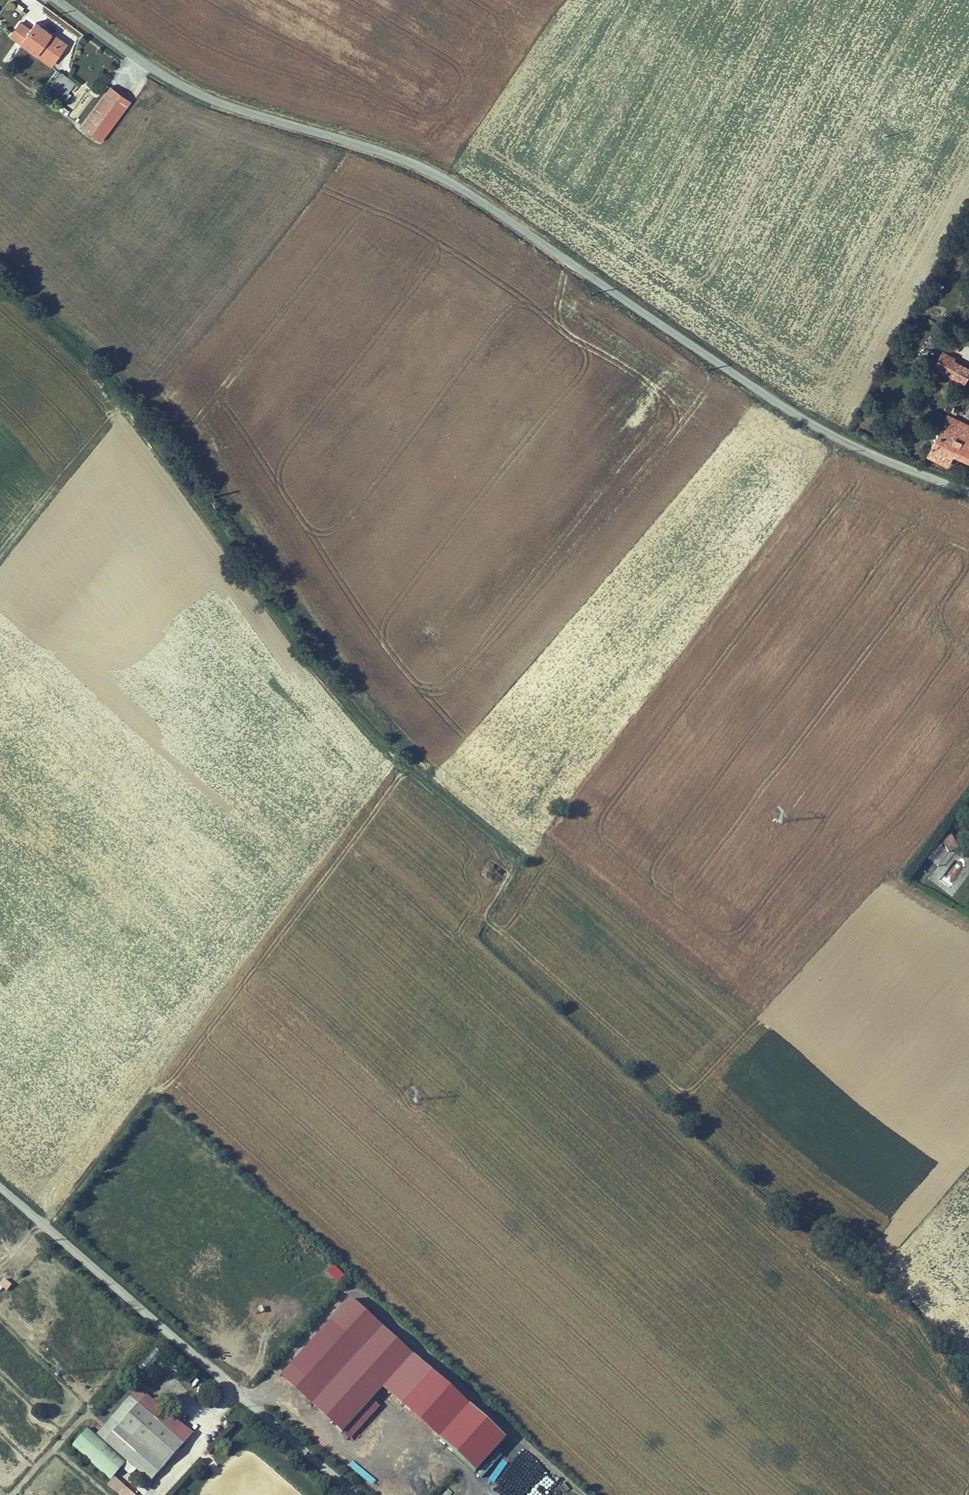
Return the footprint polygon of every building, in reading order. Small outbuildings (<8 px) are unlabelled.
[(11,37),(52,66),(67,44),(36,22),(30,31),(21,24),(11,37)] [(48,86),(64,98),(76,81),(61,69),(48,86)] [(112,87),(81,128),(100,142),(131,101),(112,87)] [(933,364),(963,381),(968,371),(968,368),(940,352),(933,364)] [(944,416),(926,453),(948,463),(954,453),(968,460),(968,426),(944,416)] [(940,838),(944,852),(956,849),(953,835),(940,838)] [(952,887),(962,865),(943,856),(933,878),(952,887)] [(332,1264),(325,1271),(337,1283),(344,1275),(332,1264)] [(13,1284),(4,1277),(0,1282),(0,1287),(6,1292),(13,1284)] [(372,1399),(412,1353),(347,1296),(278,1376),(350,1439),(379,1405),(372,1399)] [(150,1369),(162,1353),(155,1347),(142,1364),(150,1369)] [(413,1356),(403,1364),(411,1375),(422,1366),(413,1356)] [(428,1371),(399,1406),(475,1470),(505,1435),(428,1371)] [(138,1387),(149,1392),(155,1379),(144,1374),(138,1387)] [(163,1417),(132,1391),(94,1436),(147,1482),(188,1435),(165,1415),(163,1417)] [(123,1463),(84,1429),(68,1448),(108,1481),(123,1463)] [(107,1484),(119,1494),(136,1494),(115,1476),(107,1484)]
